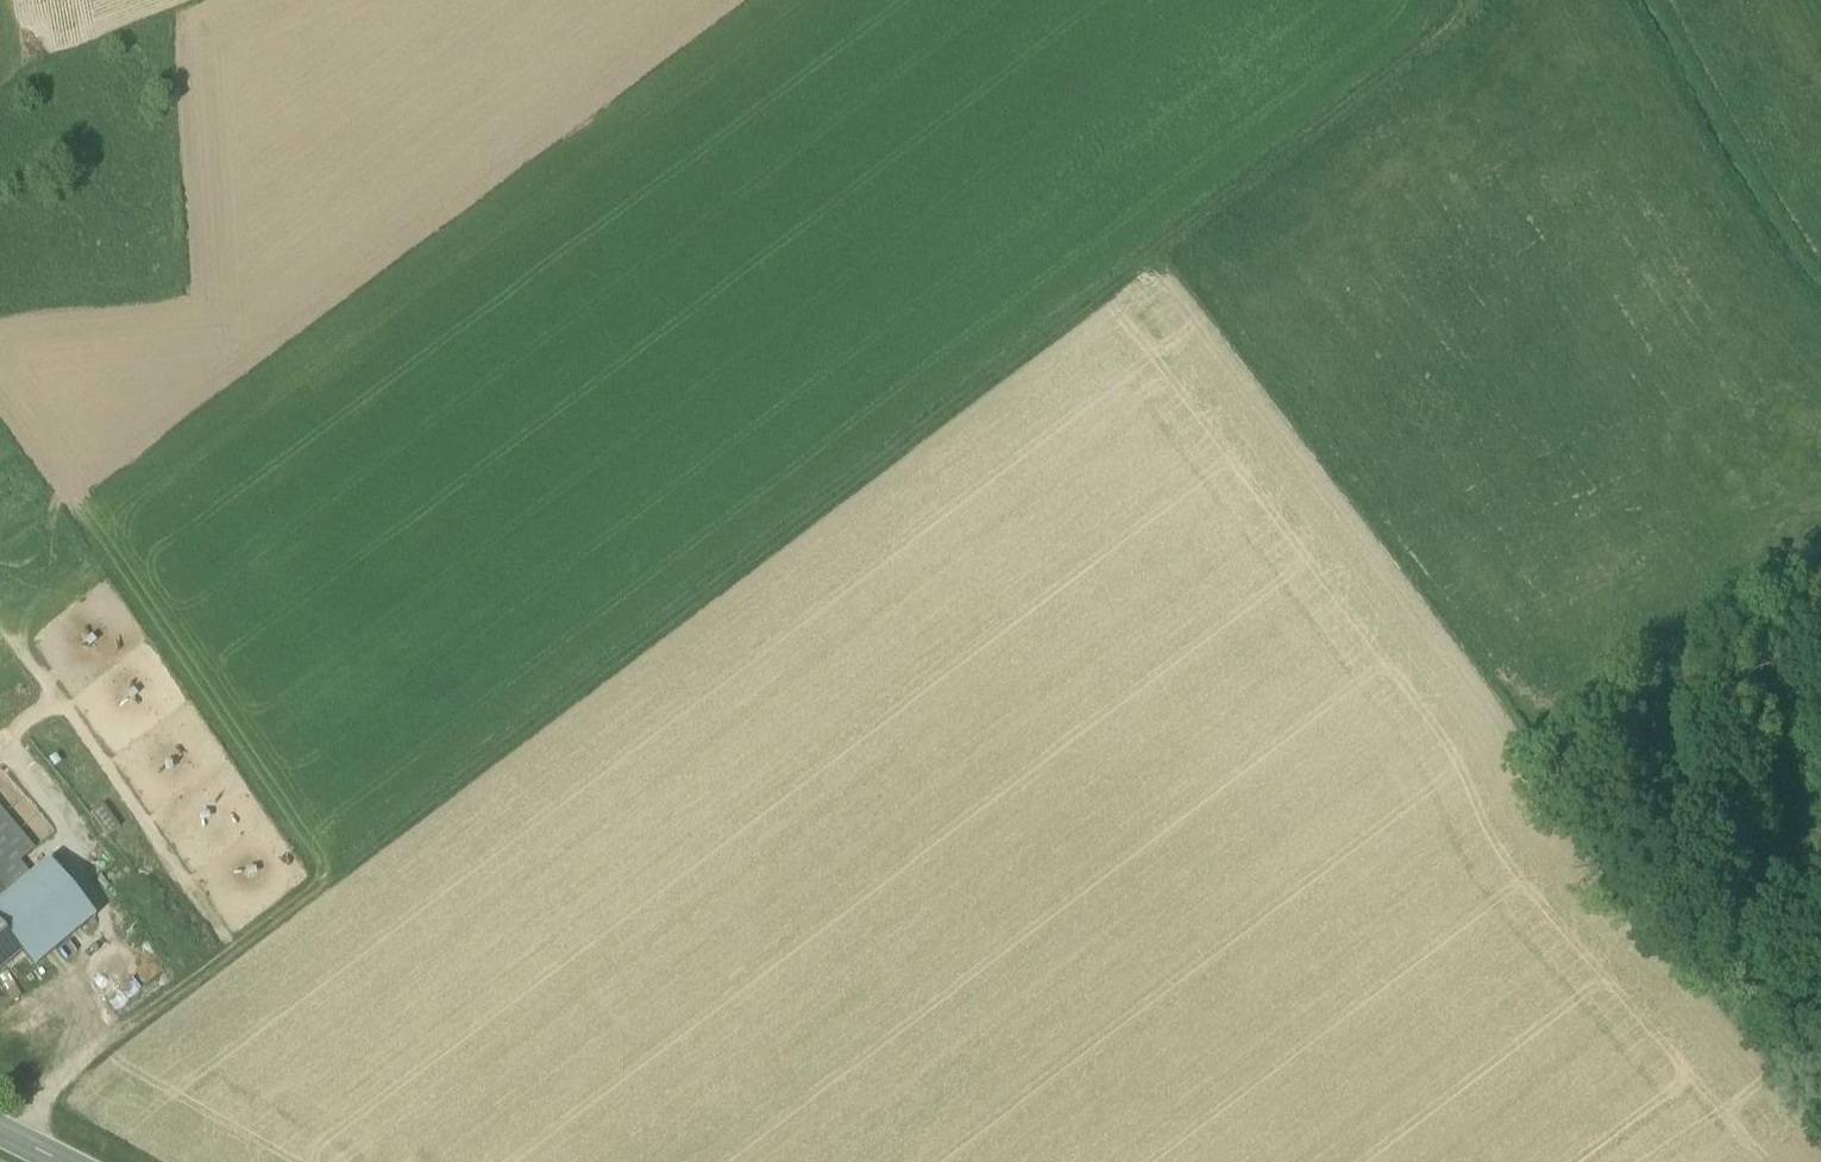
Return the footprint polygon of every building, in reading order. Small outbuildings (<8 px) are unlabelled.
[(120,827),(103,805),(90,814),(106,837),(120,827)] [(31,850),(0,814),(0,875),(31,850)] [(20,952),(33,968),(94,917),(48,861),(35,872),(35,871),(9,893),(10,894),(0,902),(0,928),(20,952)] [(10,894),(9,893),(0,882),(0,902),(10,894)] [(20,952),(0,928),(0,969),(20,952)] [(33,968),(20,952),(0,969),(0,996),(33,968)]
